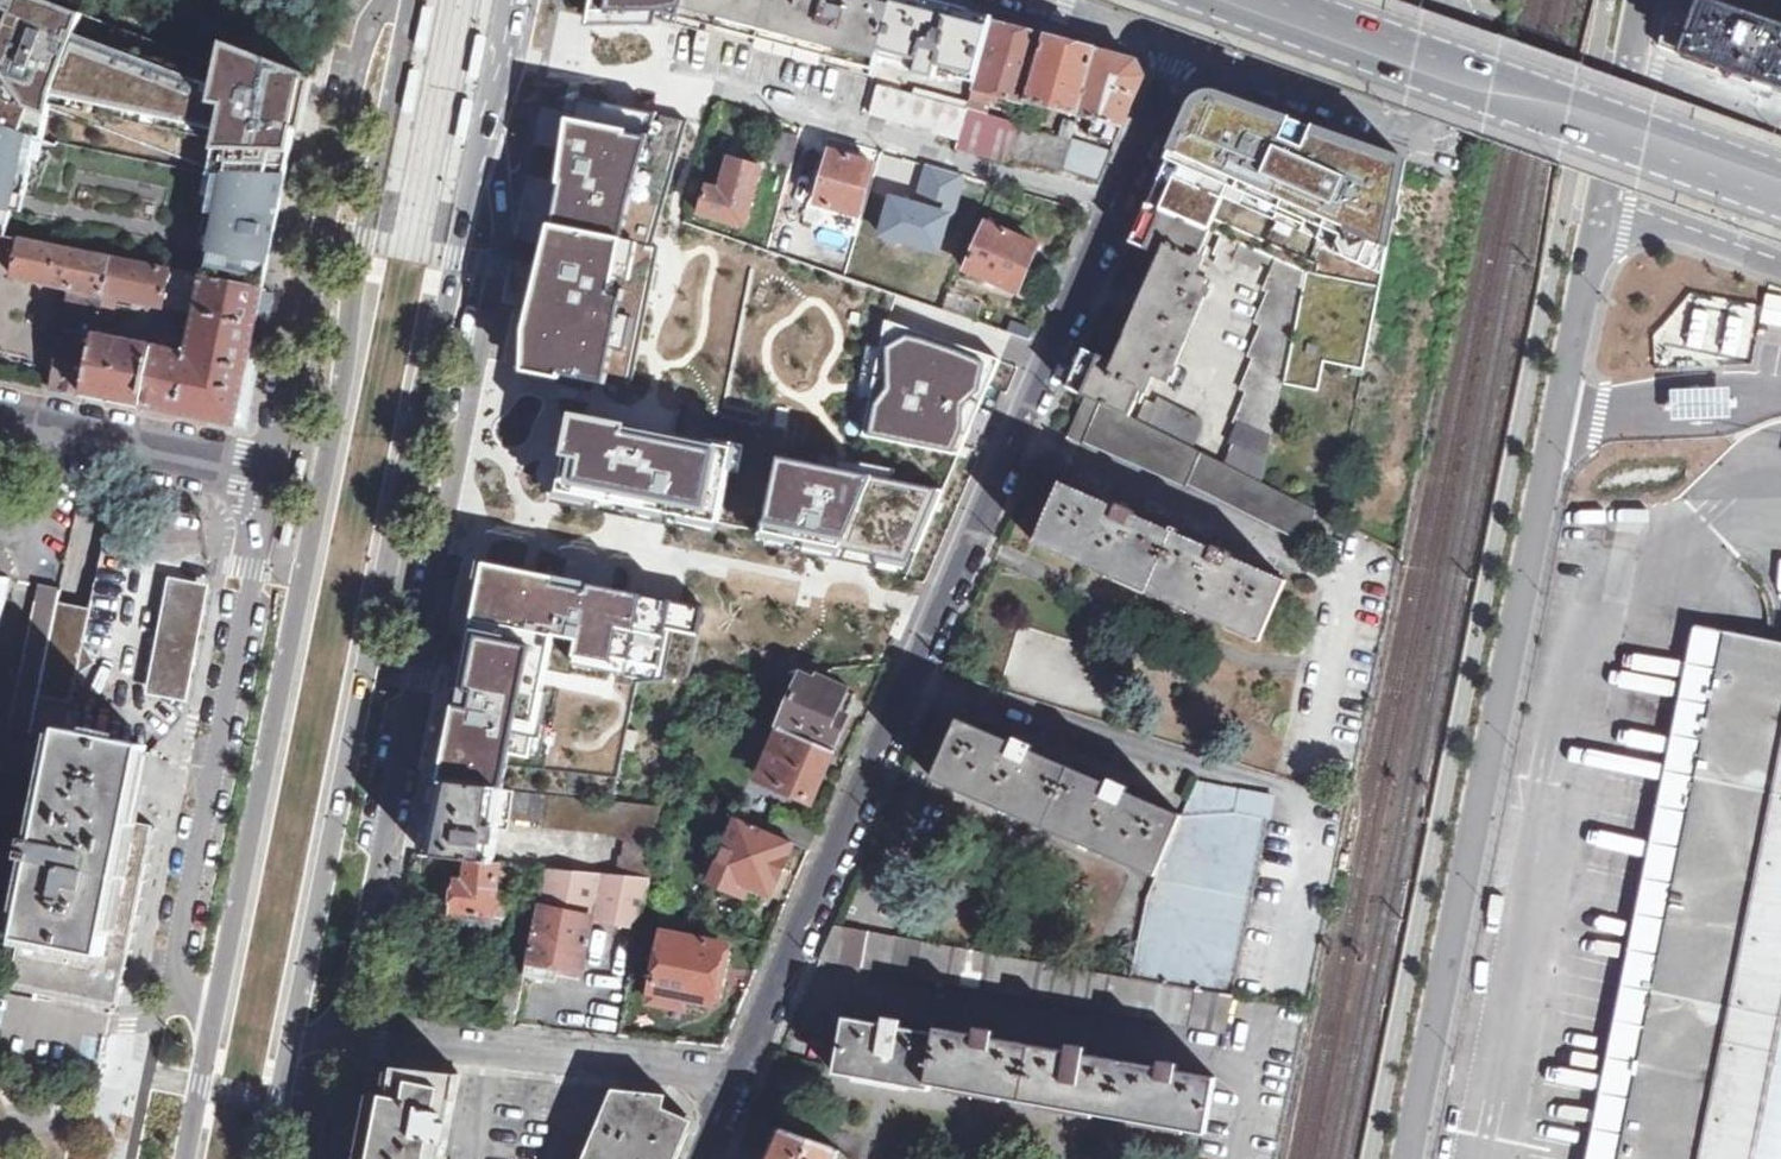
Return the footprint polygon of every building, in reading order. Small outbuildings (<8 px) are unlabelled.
[(0,45),(0,124),(37,137),(43,138),(50,111),(212,169),(211,174),(215,175),(222,174),(287,176),(308,73),(224,41),(218,65),(45,0),(17,0),(0,45)] [(687,0),(599,0),(594,23),(659,24),(662,12),(682,18),(687,0)] [(877,69),(882,51),(895,0),(687,0),(682,18),(877,69)] [(882,51),(924,62),(921,73),(933,76),(936,65),(978,77),(992,23),(907,0),(895,0),(882,51)] [(1706,0),(1687,0),(1665,17),(1660,46),(1780,89),(1780,27),(1706,0)] [(416,52),(419,53),(427,12),(420,11),(412,51),(416,52)] [(992,23),(978,77),(975,88),(1026,101),(1044,36),(992,23)] [(1044,36),(1026,101),(1078,115),(1097,50),(1044,36)] [(477,39),(474,39),(466,79),(473,81),(481,40),(477,39)] [(1078,115),(1093,119),(1123,127),(1144,77),(1137,61),(1097,50),(1078,115)] [(404,115),(407,116),(415,75),(408,74),(400,114),(404,115)] [(871,114),(960,139),(964,124),(968,109),(916,95),(880,84),(871,114)] [(971,103),(918,88),(916,95),(968,109),(969,109),(971,103)] [(1211,230),(1241,242),(1308,272),(1282,385),(1318,391),(1324,361),(1364,371),(1406,162),(1385,154),(1219,94),(1203,96),(1192,106),(1149,203),(1211,230)] [(619,97),(617,106),(635,110),(636,100),(619,97)] [(653,246),(688,121),(635,110),(617,106),(579,99),(577,110),(565,168),(543,277),(531,338),(525,366),(632,389),(660,248),(653,246)] [(1025,108),(1020,124),(1020,126),(1029,129),(1034,110),(1025,108)] [(1020,126),(1020,124),(969,109),(968,109),(964,124),(1016,139),(1020,126)] [(1123,127),(1093,119),(1091,135),(1116,142),(1123,127)] [(1074,126),(1064,123),(1060,137),(1071,140),(1074,126)] [(5,235),(10,209),(2,207),(5,191),(13,193),(25,195),(32,158),(37,137),(0,124),(0,234),(5,235)] [(1009,163),(1011,155),(1016,139),(964,124),(960,139),(957,148),(1009,163)] [(1011,155),(1024,159),(1033,130),(1029,129),(1020,126),(1016,139),(1011,155)] [(1037,163),(1045,133),(1033,130),(1024,159),(1037,163)] [(1049,166),(1057,137),(1045,133),(1037,163),(1049,166)] [(43,138),(37,137),(32,158),(38,160),(43,138)] [(1061,170),(1071,140),(1060,137),(1057,137),(1049,166),(1061,170)] [(1106,162),(1085,155),(1088,145),(1071,140),(1061,170),(1100,182),(1106,162)] [(818,202),(846,210),(861,215),(877,164),(834,151),(818,202)] [(922,162),(883,151),(879,166),(917,177),(922,162)] [(731,160),(722,192),(710,189),(703,213),(746,225),(762,169),(731,160)] [(265,287),(287,176),(222,174),(215,175),(210,198),(203,233),(213,235),(210,251),(205,275),(263,287),(265,287)] [(211,174),(207,174),(203,196),(210,198),(215,175),(211,174)] [(10,209),(13,193),(5,191),(2,207),(10,209)] [(25,195),(13,193),(10,209),(21,211),(25,195)] [(818,202),(812,222),(840,231),(846,210),(818,202)] [(1211,230),(1149,203),(1131,242),(1162,255),(1116,363),(1085,350),(1068,388),(1086,396),(1130,415),(1141,389),(1149,392),(1157,373),(1171,380),(1214,282),(1199,274),(1207,256),(1200,253),(1211,230)] [(989,225),(968,271),(1006,287),(1007,282),(1019,287),(1024,276),(1028,277),(1041,247),(989,225)] [(210,251),(213,235),(203,233),(199,249),(210,251)] [(86,394),(98,337),(105,295),(114,257),(23,239),(16,277),(77,289),(55,388),(86,394)] [(1262,482),(1282,385),(1308,272),(1241,242),(1235,259),(1259,271),(1262,264),(1272,268),(1263,291),(1268,292),(1256,323),(1262,325),(1249,356),(1253,358),(1241,390),(1246,392),(1235,422),(1238,424),(1229,443),(1234,446),(1226,464),(1262,482)] [(205,275),(114,257),(105,295),(198,314),(205,275)] [(1735,336),(1742,288),(1644,273),(1638,311),(1603,306),(1595,361),(1780,389),(1780,343),(1735,336)] [(263,287),(205,275),(198,314),(193,338),(179,336),(175,351),(151,347),(139,405),(233,428),(257,320),(267,322),(273,293),(262,290),(263,287)] [(15,327),(33,330),(35,324),(16,320),(15,327)] [(960,454),(1000,360),(887,322),(865,436),(960,454)] [(15,327),(12,340),(32,344),(33,330),(15,327)] [(139,405),(151,347),(98,337),(86,394),(139,405)] [(1286,532),(1303,541),(1304,541),(1318,510),(1272,487),(1262,482),(1226,464),(1195,447),(1141,420),(1130,415),(1086,396),(1069,435),(1189,490),(1191,485),(1286,532)] [(1195,447),(1207,420),(1182,408),(1183,406),(1162,396),(1158,403),(1150,399),(1141,420),(1195,447)] [(713,407),(710,434),(745,438),(748,411),(713,407)] [(561,491),(719,523),(734,449),(628,427),(628,425),(574,414),(565,455),(568,455),(561,491)] [(766,532),(913,562),(936,510),(938,511),(942,503),(939,502),(944,491),(781,458),(766,532)] [(293,491),(296,491),(302,464),(295,462),(289,490),(293,491)] [(422,479),(419,478),(414,506),(421,507),(426,479),(422,479)] [(62,480),(10,728),(31,732),(39,697),(59,601),(83,485),(62,480)] [(1118,507),(1062,482),(1036,543),(1260,641),(1287,580),(1231,557),(1233,553),(1215,545),(1214,549),(1134,514),(1136,511),(1119,504),(1118,507)] [(561,491),(558,503),(716,535),(719,523),(561,491)] [(282,546),(285,546),(291,519),(285,518),(279,545),(282,546)] [(913,562),(766,532),(764,544),(908,573),(913,562)] [(608,588),(485,563),(482,580),(467,652),(533,664),(639,683),(690,679),(704,608),(608,588)] [(10,579),(0,577),(0,630),(10,579)] [(172,578),(148,692),(189,700),(213,586),(172,578)] [(39,697),(71,702),(76,675),(95,664),(83,645),(90,608),(59,601),(39,697)] [(1698,625),(1589,1158),(1780,1158),(1780,642),(1698,625)] [(533,664),(467,652),(466,661),(449,743),(441,781),(509,789),(533,664)] [(781,727),(814,741),(819,730),(841,740),(861,693),(808,670),(804,670),(781,727)] [(1273,795),(1202,781),(1183,815),(1128,791),(1130,787),(1111,779),(1110,783),(1032,750),(1035,745),(1017,737),(1014,742),(960,718),(933,779),(1159,875),(1150,894),(1132,977),(1232,996),(1273,795)] [(781,727),(760,776),(817,800),(837,752),(814,741),(781,727)] [(837,752),(841,740),(819,730),(814,741),(837,752)] [(150,752),(62,734),(53,780),(37,855),(12,982),(116,1003),(121,978),(128,946),(152,826),(135,823),(140,799),(144,780),(150,752)] [(426,855),(470,859),(494,862),(498,826),(508,828),(509,819),(544,823),(544,829),(611,834),(625,840),(621,876),(650,879),(664,807),(617,801),(509,789),(441,781),(436,808),(426,855)] [(780,813),(771,833),(797,844),(807,849),(810,850),(810,847),(817,832),(818,829),(780,813)] [(740,819),(713,880),(744,895),(750,883),(776,896),(797,844),(771,833),(740,819)] [(470,859),(468,879),(458,879),(454,912),(488,916),(505,919),(511,864),(494,862),(470,859)] [(526,972),(525,974),(558,982),(561,968),(582,973),(595,917),(540,905),(526,972)] [(836,924),(820,960),(827,960),(1225,1032),(1232,996),(1132,977),(836,924)] [(663,933),(651,995),(665,999),(667,988),(704,996),(705,989),(714,990),(723,945),(663,933)] [(900,1028),(902,1020),(878,1017),(877,1023),(845,1018),(836,1072),(931,1089),(932,1083),(1205,1132),(1215,1078),(1177,1071),(1178,1064),(1153,1060),(1152,1067),(1085,1054),(1086,1048),(1062,1043),(1060,1050),(993,1038),(994,1031),(970,1027),(968,1034),(937,1028),(937,1034),(900,1028)] [(377,1093),(370,1131),(364,1158),(444,1158),(461,1073),(410,1068),(409,1076),(400,1075),(396,1096),(377,1093)] [(585,1158),(677,1158),(688,1132),(689,1129),(675,1123),(665,1119),(664,1119),(664,1109),(666,1094),(614,1088),(600,1121),(585,1158)] [(689,1129),(692,1120),(664,1109),(664,1119),(665,1119),(675,1123),(689,1129)] [(840,1150),(834,1146),(781,1128),(768,1158),(836,1158),(840,1150)]
